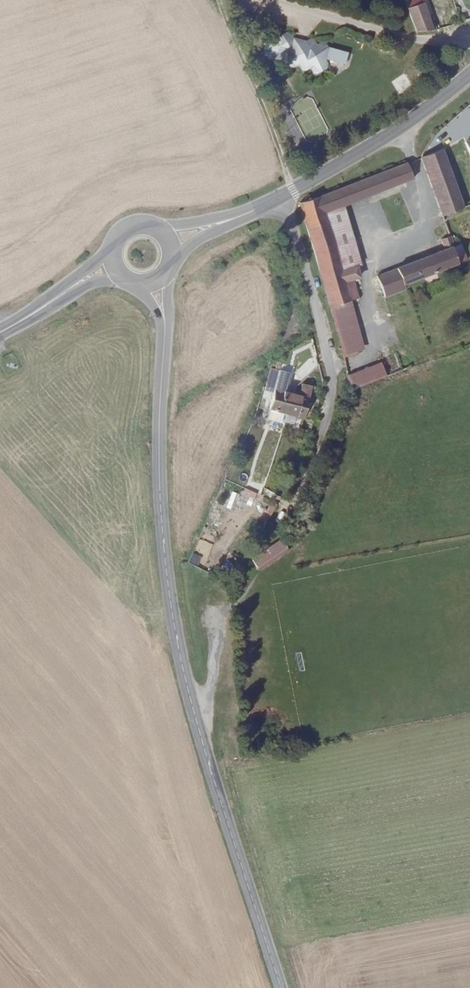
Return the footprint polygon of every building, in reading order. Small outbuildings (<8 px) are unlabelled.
[(406,3),(408,9),(418,5),(417,0),(414,0),(406,3)] [(418,5),(408,9),(416,32),(434,30),(423,0),(417,0),(418,5)] [(345,65),(348,53),(328,48),(317,44),(305,41),(294,38),(282,35),(267,44),(264,55),(287,62),(299,65),(303,72),(311,68),(315,76),(322,71),(326,59),(345,65)] [(421,157),(442,216),(463,208),(442,149),(421,157)] [(300,204),(324,288),(353,280),(360,278),(356,266),(341,271),(324,213),(343,206),(413,179),(407,163),(300,204)] [(356,266),(360,265),(343,206),(324,213),(341,271),(356,266)] [(454,247),(451,236),(441,240),(445,250),(377,276),(385,297),(406,289),(404,285),(458,264),(458,263),(452,247),(454,247)] [(467,259),(461,244),(454,247),(452,247),(458,263),(467,259)] [(324,288),(330,308),(350,301),(359,298),(353,280),(324,288)] [(339,341),(343,358),(358,353),(358,350),(363,349),(350,301),(330,308),(339,341)] [(349,391),(385,377),(381,364),(347,377),(349,391)] [(284,413),(286,414),(291,394),(284,392),(287,383),(289,373),(271,368),(266,388),(275,390),(270,410),(284,413)] [(297,386),(287,383),(284,392),(291,394),(293,395),(294,391),(295,389),(297,386)] [(291,394),(286,414),(304,419),(312,386),(302,384),(300,392),(294,391),(293,395),(291,394)] [(284,413),(270,410),(268,419),(281,422),(284,413)] [(256,494),(245,488),(244,492),(248,494),(247,496),(254,499),(256,494)] [(279,500),(275,498),(267,512),(271,515),(279,500)] [(282,540),(252,560),(257,568),(287,548),(282,540)] [(287,548),(257,568),(259,570),(289,550),(287,548)]
